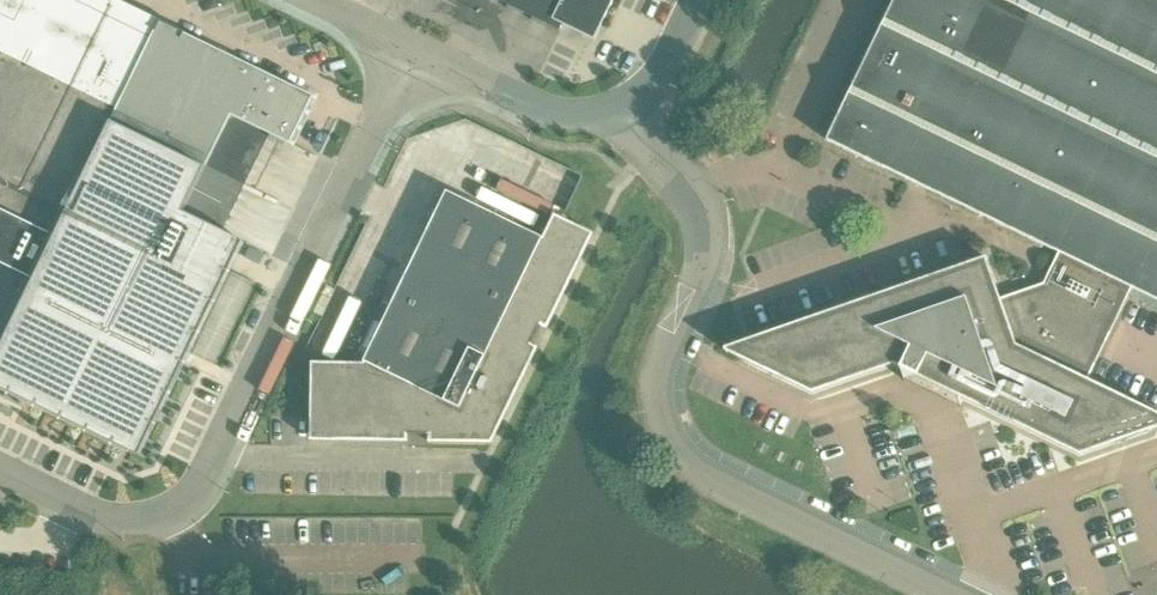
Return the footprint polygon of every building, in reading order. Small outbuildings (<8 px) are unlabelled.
[(0,348),(0,388),(140,456),(245,242),(223,231),(184,212),(206,168),(205,168),(231,115),(290,144),(314,96),(180,31),(181,30),(181,29),(156,18),(156,19),(117,0),(0,0),(0,236),(44,257),(34,277),(35,277),(0,348)] [(612,0),(497,0),(558,30),(562,22),(593,38),(612,0)] [(826,139),(910,180),(928,188),(1014,230),(1059,251),(1044,282),(1037,284),(1030,287),(1000,297),(986,256),(739,342),(745,360),(812,392),(894,364),(900,367),(904,379),(917,375),(933,382),(930,387),(938,390),(945,394),(948,390),(955,393),(959,406),(961,407),(957,396),(958,395),(1080,454),(1150,430),(1156,415),(1156,412),(1087,378),(1131,288),(1156,300),(1156,0),(894,0),(826,139)] [(545,238),(502,217),(447,191),(364,364),(315,364),(314,438),(405,439),(405,432),(430,433),(430,440),(492,441),(536,349),(529,345),(540,323),(546,326),(590,233),(555,216),(545,238)] [(35,277),(34,277),(44,257),(0,236),(0,348),(35,277)] [(250,247),(245,257),(259,264),(264,254),(250,247)]
